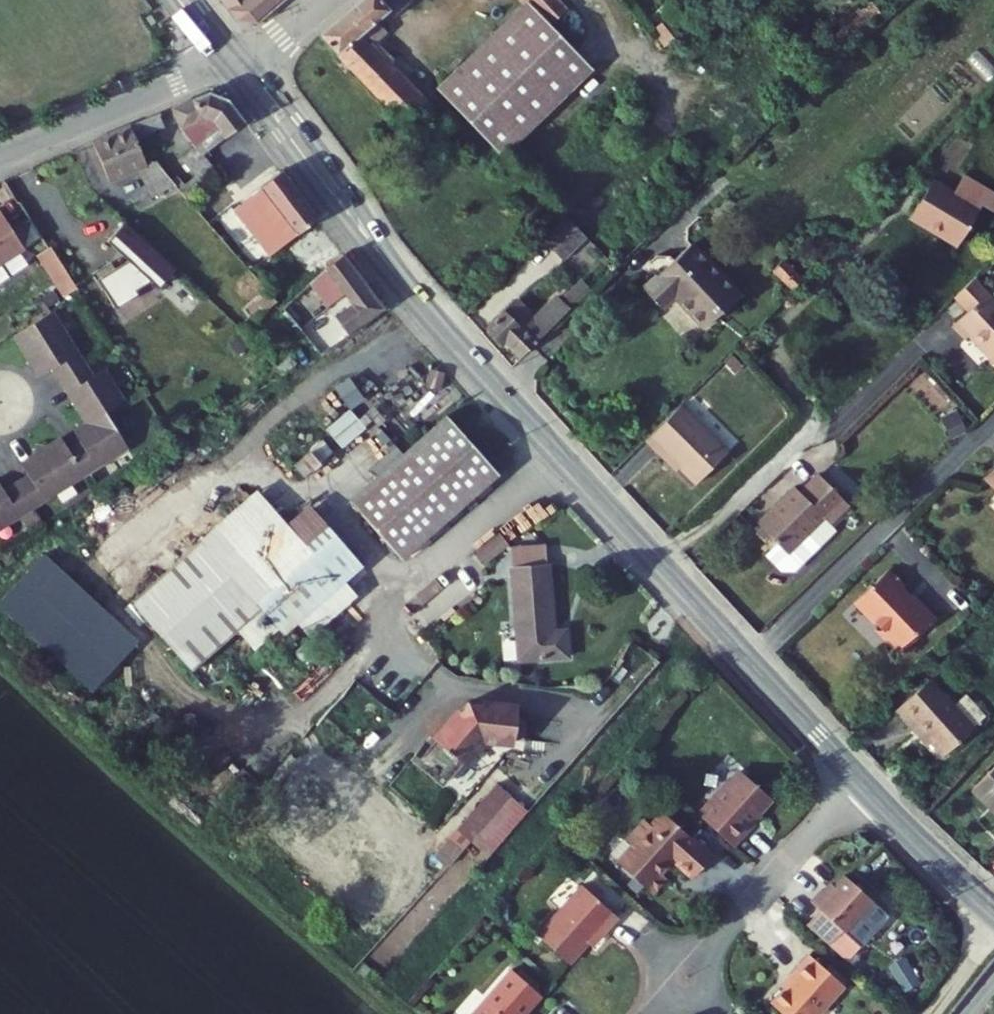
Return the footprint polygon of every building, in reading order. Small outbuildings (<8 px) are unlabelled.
[(234,20),(256,24),(277,6),(272,0),(220,0),(234,20)] [(391,6),(385,0),(358,0),(318,32),(423,146),(447,124),(360,31),(391,6)] [(532,1),(438,86),(461,111),(500,76),(529,109),(586,59),(556,27),(573,13),(561,0),(531,0),(532,1)] [(595,69),(586,59),(529,109),(500,76),(461,111),(470,120),(501,155),(595,69)] [(208,180),(216,173),(207,162),(208,153),(245,121),(227,98),(206,90),(175,106),(202,143),(189,154),(208,180)] [(134,126),(137,130),(143,138),(167,125),(161,113),(134,126)] [(98,145),(117,187),(136,179),(154,173),(167,206),(193,197),(191,194),(167,165),(156,171),(137,130),(98,145)] [(260,210),(316,280),(345,254),(282,171),(238,208),(248,220),(260,210)] [(993,213),(993,192),(962,174),(950,195),(929,183),(908,222),(957,248),(980,206),(993,213)] [(132,202),(110,216),(86,232),(99,253),(134,232),(152,254),(167,245),(149,225),(132,202)] [(27,245),(1,207),(0,208),(0,262),(27,245)] [(74,235),(59,212),(38,227),(53,250),(56,247),(74,235)] [(563,225),(541,246),(551,256),(561,266),(583,245),(563,225)] [(251,254),(237,238),(234,240),(232,242),(245,259),(251,254)] [(43,256),(61,285),(74,276),(56,247),(53,250),(43,256)] [(660,316),(675,302),(701,331),(734,299),(687,251),(641,296),(660,316)] [(299,315),(328,291),(336,300),(343,308),(308,334),(326,354),(386,309),(345,254),(316,280),(290,304),(299,315)] [(82,289),(74,276),(61,285),(69,298),(82,289)] [(960,343),(962,340),(964,338),(993,370),(993,286),(983,296),(969,281),(951,299),(965,313),(948,329),(960,343)] [(250,308),(259,321),(271,312),(282,303),(272,290),(250,308)] [(41,373),(47,369),(53,365),(86,423),(73,430),(80,441),(68,449),(60,435),(18,459),(27,472),(3,487),(0,483),(0,522),(128,447),(107,411),(122,403),(103,370),(90,378),(52,311),(16,332),(41,373)] [(509,311),(484,335),(493,343),(501,350),(507,349),(520,362),(557,326),(547,315),(534,329),(527,328),(509,311)] [(350,403),(359,394),(344,378),(334,386),(350,403)] [(340,446),(364,426),(348,407),(325,427),(340,446)] [(675,470),(692,486),(724,454),(677,407),(642,443),(654,456),(658,452),(675,470)] [(497,476),(445,418),(348,504),(400,562),(497,476)] [(318,436),(292,463),(306,476),(331,449),(318,436)] [(654,456),(672,473),(675,470),(658,452),(654,456)] [(984,479),(993,489),(993,470),(984,479)] [(803,537),(820,521),(825,526),(844,508),(815,478),(796,496),(791,490),(755,525),(773,546),(762,556),(777,572),(789,572),(814,548),(803,537)] [(252,499),(138,602),(200,670),(246,628),(263,647),(286,627),(292,633),(305,621),(315,633),(356,596),(345,584),(363,568),(307,507),(281,530),(252,499)] [(518,514),(498,536),(503,541),(509,545),(529,524),(518,514)] [(831,532),(820,521),(803,537),(814,548),(831,532)] [(518,568),(551,565),(549,545),(516,548),(518,568)] [(919,630),(940,610),(940,606),(923,587),(918,587),(909,578),(912,575),(896,558),(863,591),(883,612),(883,619),(892,628),(899,628),(908,638),(918,628),(919,630)] [(572,630),(559,631),(556,598),(553,565),(551,565),(518,568),(516,568),(525,659),(575,654),(572,630)] [(891,708),(904,723),(906,721),(908,719),(939,752),(969,724),(925,677),(891,708)] [(521,706),(472,699),(440,735),(439,736),(465,760),(485,736),(516,741),(521,706)] [(465,760),(439,736),(419,759),(445,782),(465,760)] [(987,812),(993,818),(993,765),(969,789),(990,808),(987,812)] [(700,818),(737,852),(756,831),(753,828),(775,804),(744,775),(725,796),(720,796),(700,818)] [(509,797),(489,779),(427,847),(447,864),(509,797)] [(695,882),(714,861),(665,816),(653,829),(647,823),(628,843),(634,850),(619,866),(654,898),(668,882),(662,877),(675,863),(695,882)] [(823,894),(812,906),(821,915),(844,936),(847,939),(876,907),(847,880),(829,899),(823,894)] [(622,920),(586,888),(541,938),(573,967),(593,946),(607,930),(610,933),(622,920)] [(844,936),(821,915),(808,930),(831,950),(844,936)] [(610,933),(607,930),(593,946),(597,949),(610,933)] [(903,955),(888,966),(905,990),(920,979),(903,955)] [(810,959),(790,980),(793,983),(771,1007),(779,1013),(824,1013),(845,991),(810,959)] [(516,972),(478,1013),(530,1013),(545,998),(516,972)]
